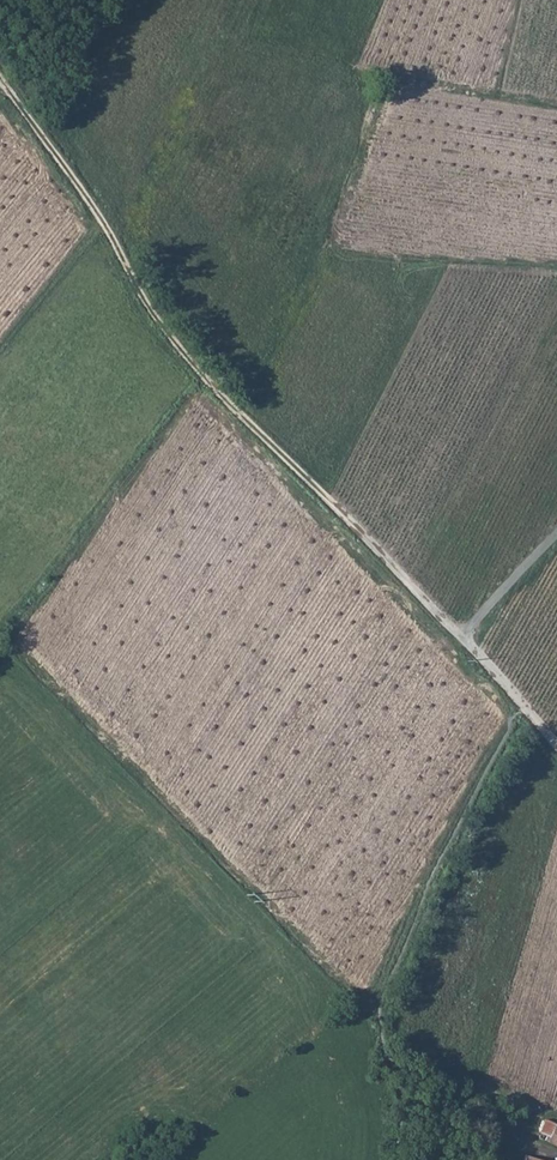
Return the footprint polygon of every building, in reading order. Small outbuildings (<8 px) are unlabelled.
[(555,1142),(556,1138),(556,1123),(546,1119),(539,1132),(555,1142)]
